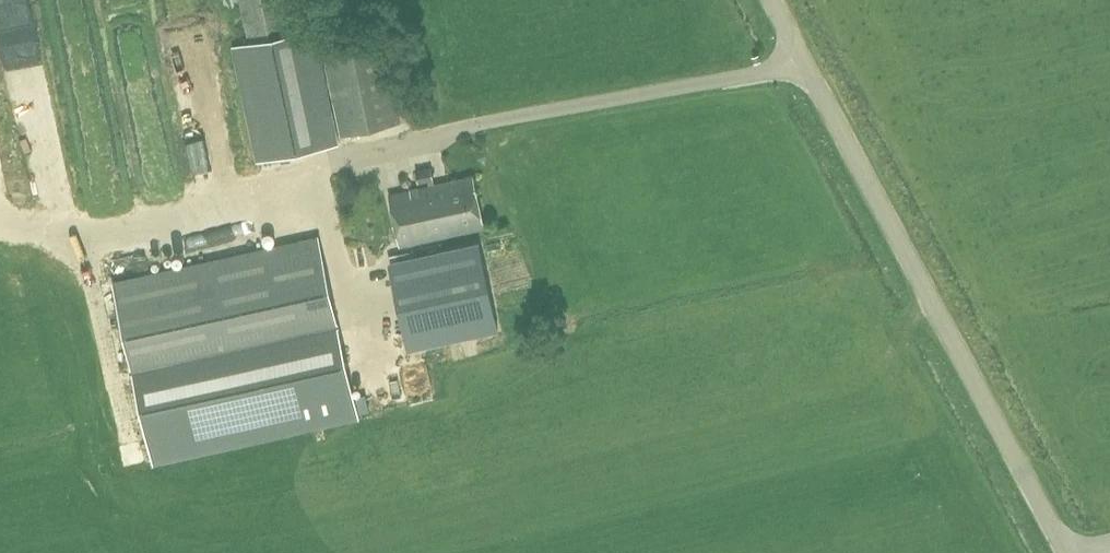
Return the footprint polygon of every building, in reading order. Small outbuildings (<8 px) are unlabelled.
[(22,45),(46,41),(39,0),(14,0),(22,45)] [(250,43),(234,46),(258,162),(339,144),(314,29),(291,34),(284,0),(241,0),(250,43)] [(322,47),(341,135),(400,123),(381,34),(322,47)] [(400,247),(438,238),(484,228),(473,177),(435,185),(431,168),(416,172),(420,188),(389,195),(400,247)] [(318,237),(113,283),(152,462),(358,415),(318,237)] [(483,242),(391,264),(410,352),(503,331),(483,242)] [(366,265),(368,259),(363,253),(356,255),(354,262),(359,266),(366,265)]
